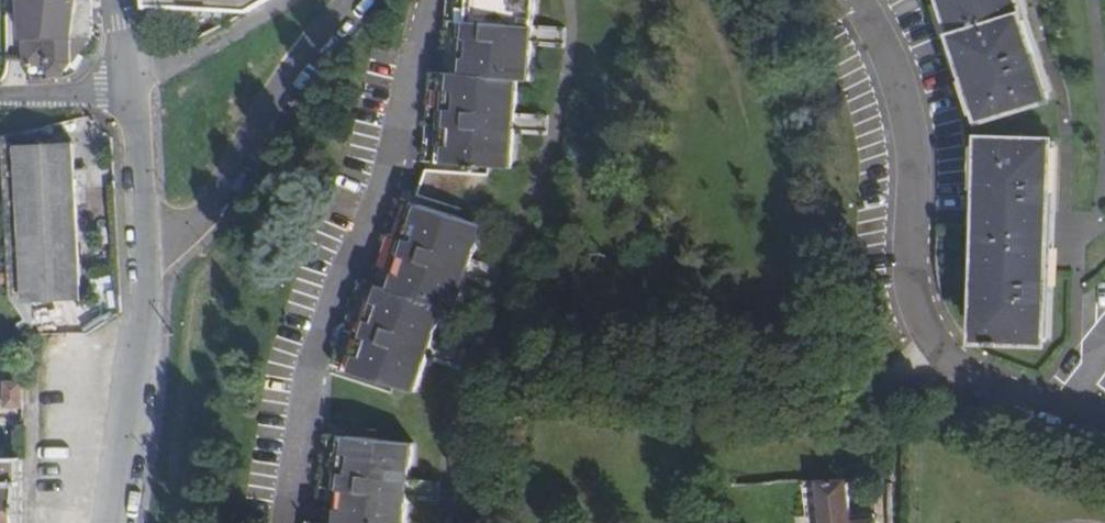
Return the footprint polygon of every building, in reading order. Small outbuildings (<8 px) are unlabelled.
[(26,39),(89,39),(90,39),(91,1),(87,0),(22,0),(24,39),(26,39)] [(151,8),(246,11),(266,0),(151,0),(151,8)] [(530,81),(536,0),(452,0),(446,73),(437,72),(430,161),(512,168),(520,80),(530,81)] [(984,118),(1046,99),(1016,0),(948,0),(984,118)] [(89,39),(26,39),(28,81),(51,80),(50,70),(65,71),(72,63),(89,39)] [(2,135),(5,198),(22,197),(22,212),(13,212),(17,289),(26,289),(26,300),(83,297),(75,144),(19,146),(19,132),(2,135)] [(1053,141),(988,139),(981,340),(1047,341),(1053,141)] [(431,169),(421,197),(476,215),(490,173),(431,169)] [(405,201),(376,286),(366,283),(338,366),(416,393),(444,309),(454,312),(483,227),(405,201)] [(23,382),(5,382),(6,406),(23,406),(23,382)] [(414,444),(329,436),(320,522),(405,522),(414,444)] [(23,458),(0,458),(0,522),(22,522),(23,458)] [(823,510),(824,522),(850,522),(849,507),(823,510)]
